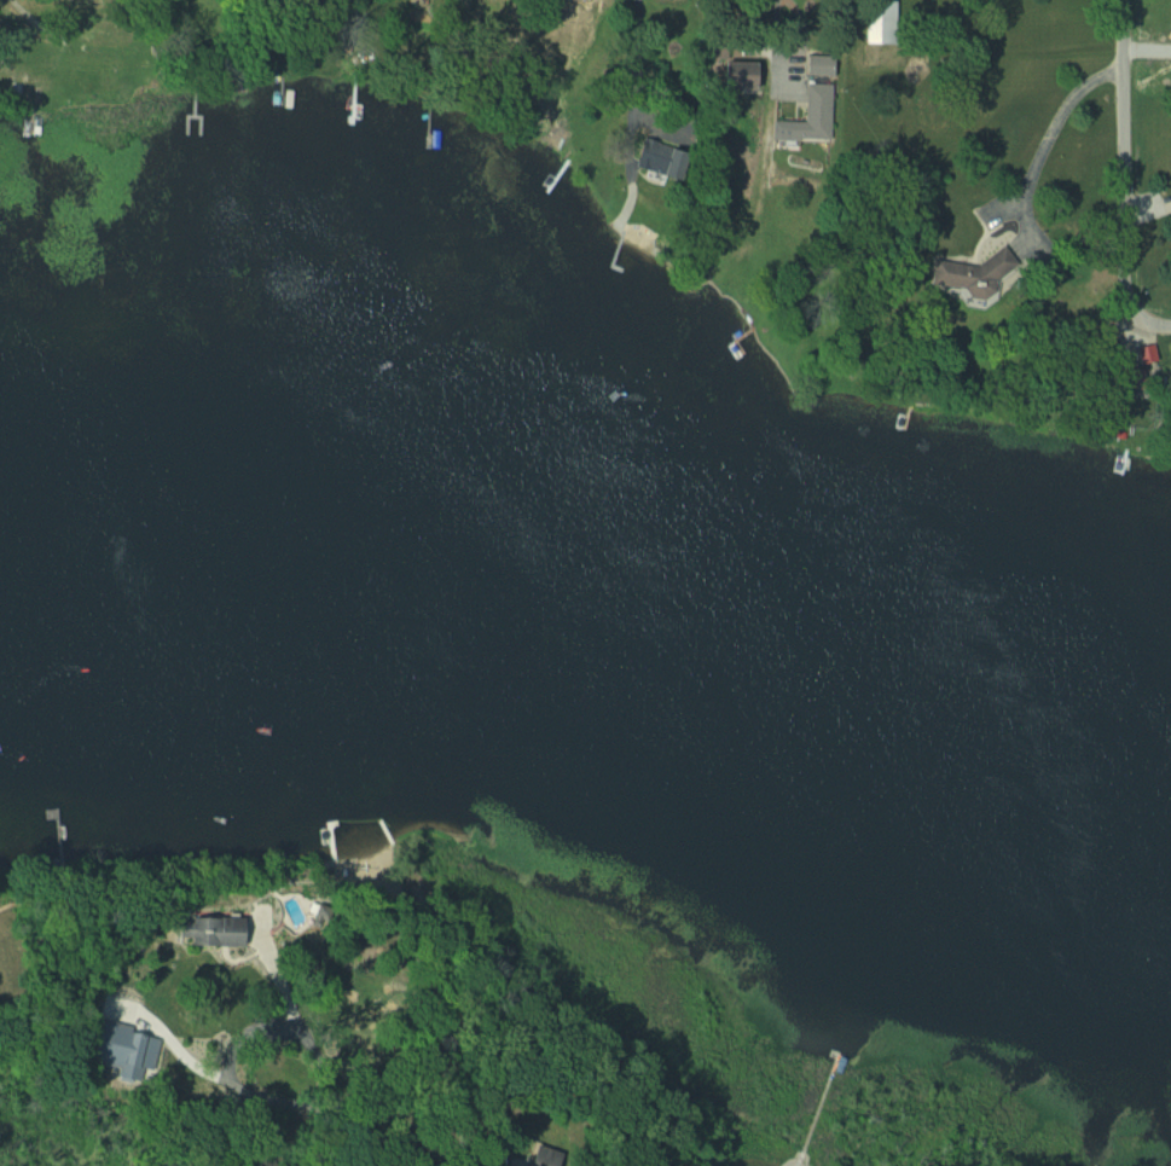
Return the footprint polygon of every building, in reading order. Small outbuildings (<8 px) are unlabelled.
[(864,35),(893,35),(893,1),(864,1),(864,35)] [(753,88),(754,63),(712,62),(711,88),(753,88)] [(762,138),(825,141),(827,84),(802,83),(800,121),(763,120),(762,138)] [(1148,344),(1130,347),(1133,365),(1151,361),(1148,344)] [(239,946),(240,918),(170,917),(170,945),(239,946)]
